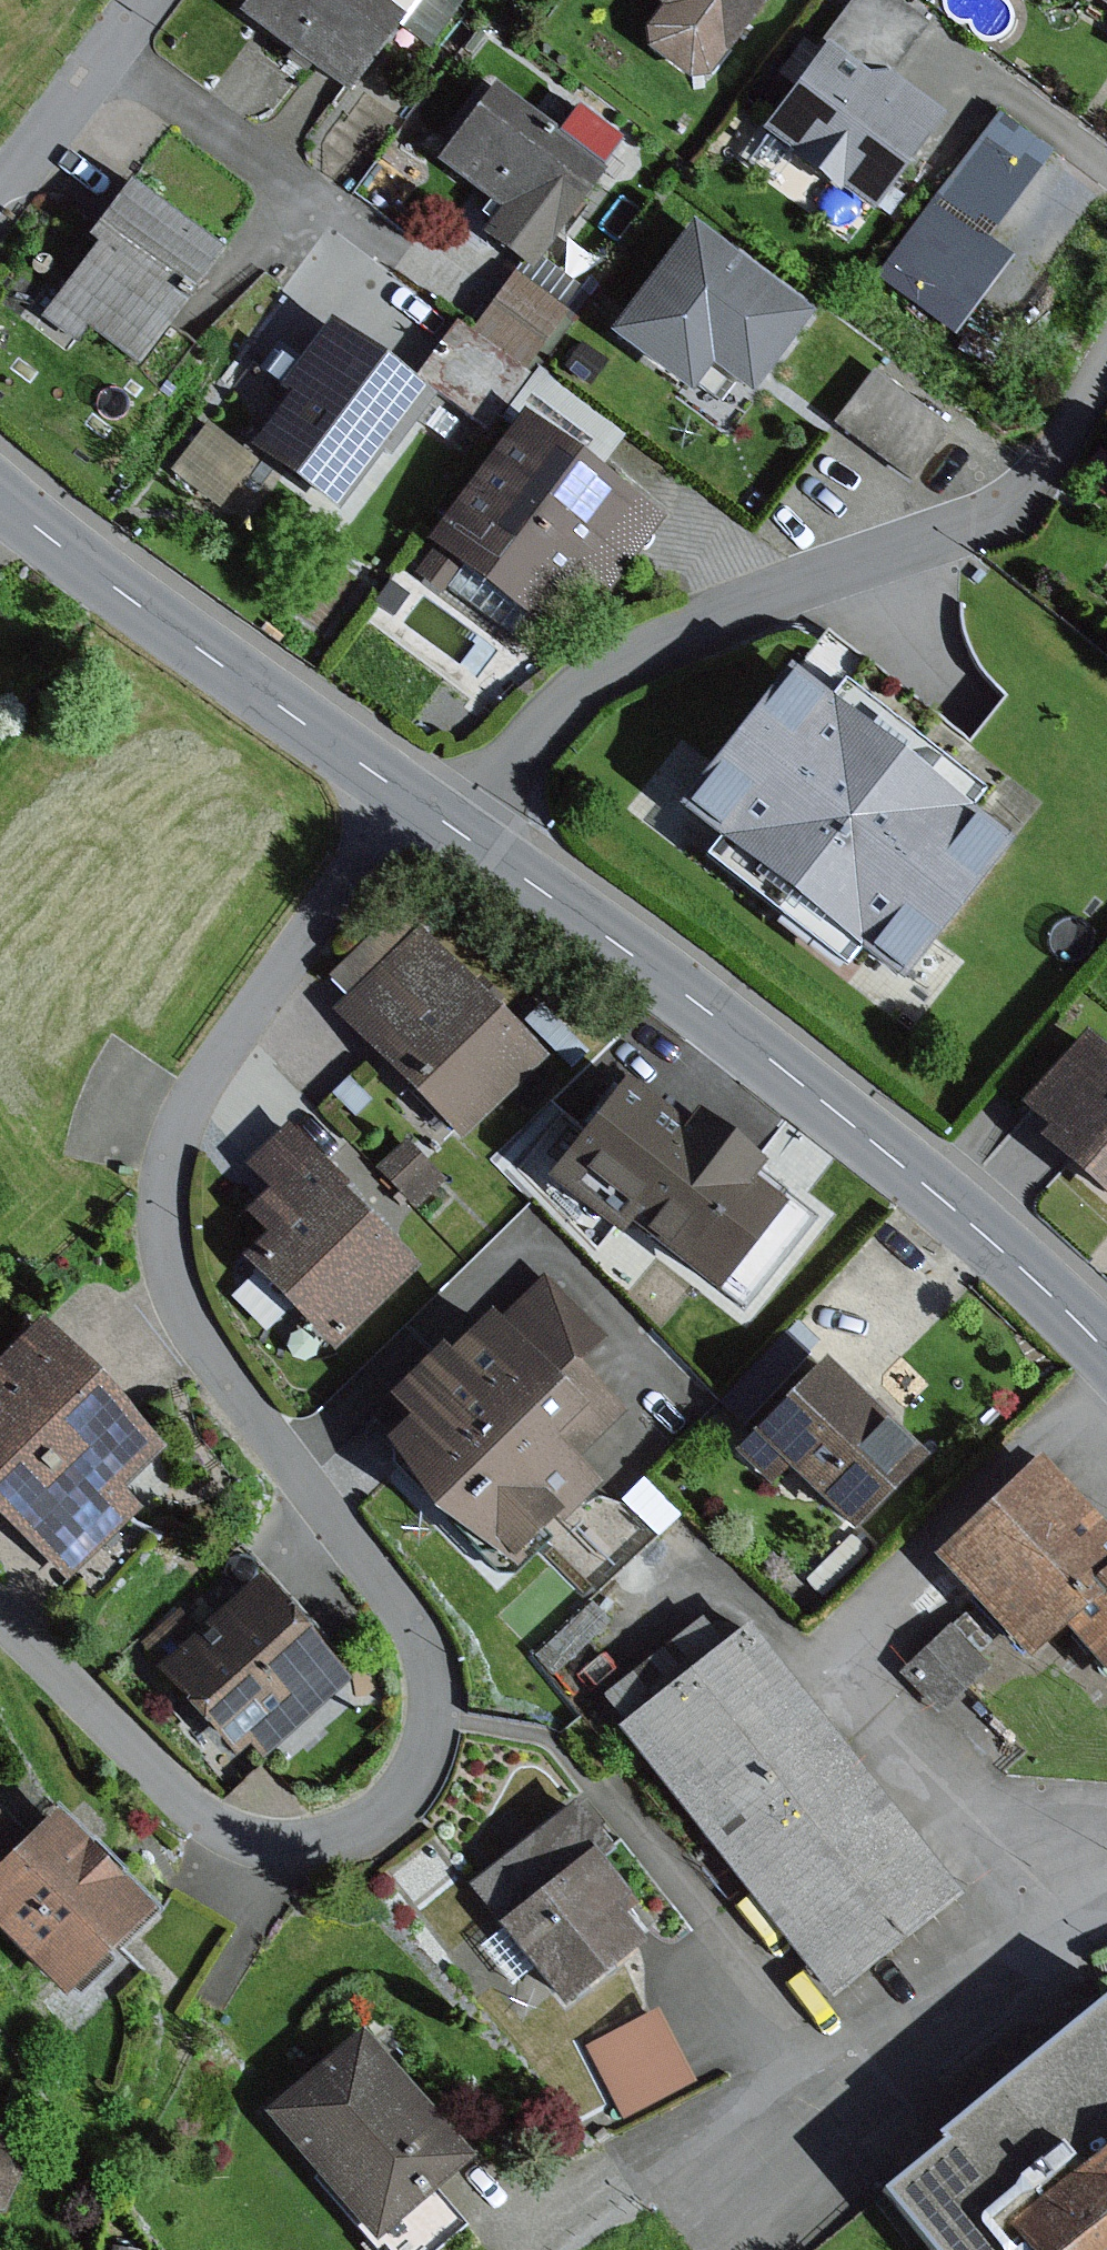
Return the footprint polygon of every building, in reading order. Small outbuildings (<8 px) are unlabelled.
[(240,10),(347,90),(395,26),(414,0),(247,0),(240,10)] [(443,0),(414,0),(395,26),(427,49),(456,9),(443,0)] [(645,27),(646,48),(688,78),(710,74),(766,0),(654,0),(661,6),(645,27)] [(761,129),(793,152),(790,156),(837,192),(841,187),(873,211),(944,114),(891,75),(931,22),(900,0),(850,0),(819,41),(823,45),(761,129)] [(1106,13),(1106,0),(1083,0),(1106,13)] [(494,87),(438,161),(501,207),(482,233),(531,269),(606,169),(602,166),(620,141),(576,108),(557,134),(494,87)] [(998,113),(934,197),(989,239),(1053,152),(998,113)] [(95,244),(41,316),(77,342),(88,327),(140,366),(225,250),(129,179),(86,237),(95,244)] [(934,197),(874,277),(954,336),(1013,257),(989,239),(934,197)] [(690,222),(606,333),(689,396),(696,386),(711,367),(733,384),(750,396),(764,377),(812,314),(690,222)] [(513,271),(474,327),(529,366),(569,310),(513,271)] [(282,396),(245,443),(332,511),(379,451),(387,457),(434,396),(330,315),(293,362),(273,347),(252,374),(282,396)] [(526,373),(456,323),(416,379),(486,429),(526,373)] [(711,367),(696,386),(719,403),(733,384),(711,367)] [(626,433),(540,369),(504,416),(514,423),(521,414),(597,472),(626,433)] [(953,429),(874,371),(835,424),(914,482),(953,429)] [(514,423),(423,541),(432,548),(412,574),(441,596),(447,587),(509,634),(525,613),(538,623),(578,571),(633,498),(597,472),(521,414),(514,423)] [(219,508),(256,459),(207,422),(170,471),(219,508)] [(663,521),(633,498),(578,571),(608,593),(663,521)] [(408,596),(389,582),(373,603),(392,617),(408,596)] [(830,697),(789,665),(677,806),(718,838),(859,949),(899,981),(1011,839),(972,809),(830,697)] [(842,682),(830,697),(972,809),(984,792),(842,682)] [(859,949),(718,838),(702,858),(843,969),(859,949)] [(347,996),(410,934),(389,914),(327,976),(347,996)] [(347,996),(330,1012),(458,1143),(545,1058),(417,928),(410,934),(347,996)] [(1019,1106),(1044,1129),(1035,1138),(1106,1202),(1106,1052),(1084,1032),(1019,1106)] [(625,1073),(541,1178),(619,1240),(628,1228),(714,1296),(789,1202),(757,1177),(766,1165),(691,1106),(682,1118),(625,1073)] [(346,1186),(287,1125),(245,1165),(269,1190),(246,1213),(267,1234),(242,1258),(332,1351),(418,1269),(342,1190),(346,1186)] [(405,1139),(376,1166),(416,1209),(445,1183),(405,1139)] [(408,1421),(385,1443),(512,1571),(598,1486),(575,1464),(629,1411),(582,1363),(609,1337),(545,1273),(496,1321),(488,1313),(446,1354),(439,1346),(386,1399),(408,1421)] [(0,1359),(0,1516),(65,1583),(140,1510),(122,1491),(162,1452),(36,1324),(0,1359)] [(824,1364),(736,1454),(771,1487),(785,1472),(850,1535),(924,1460),(824,1364)] [(928,1556),(1029,1664),(1060,1635),(1106,1686),(1106,1533),(1036,1457),(928,1556)] [(258,1578),(153,1670),(234,1760),(249,1747),(260,1760),(350,1681),(258,1578)] [(623,1723),(616,1728),(829,1998),(958,1896),(743,1624),(733,1632),(724,1621),(711,1631),(701,1619),(602,1697),(623,1723)] [(990,1668),(950,1625),(898,1673),(938,1716),(990,1668)] [(63,1996),(150,1914),(53,1812),(32,1833),(0,1799),(0,1931),(63,1996)] [(573,1803),(467,1885),(562,2007),(643,1944),(620,1915),(634,1904),(602,1862),(612,1854),(573,1803)] [(880,2196),(925,2249),(1106,2249),(1106,1997),(934,2140),(940,2147),(880,2196)] [(655,2010),(583,2046),(620,2120),(693,2083),(655,2010)] [(362,2027),(261,2114),(314,2176),(310,2180),(371,2249),(441,2249),(467,2227),(437,2193),(476,2159),(362,2027)] [(3,2214),(22,2170),(0,2133),(0,2214),(3,2214)]
